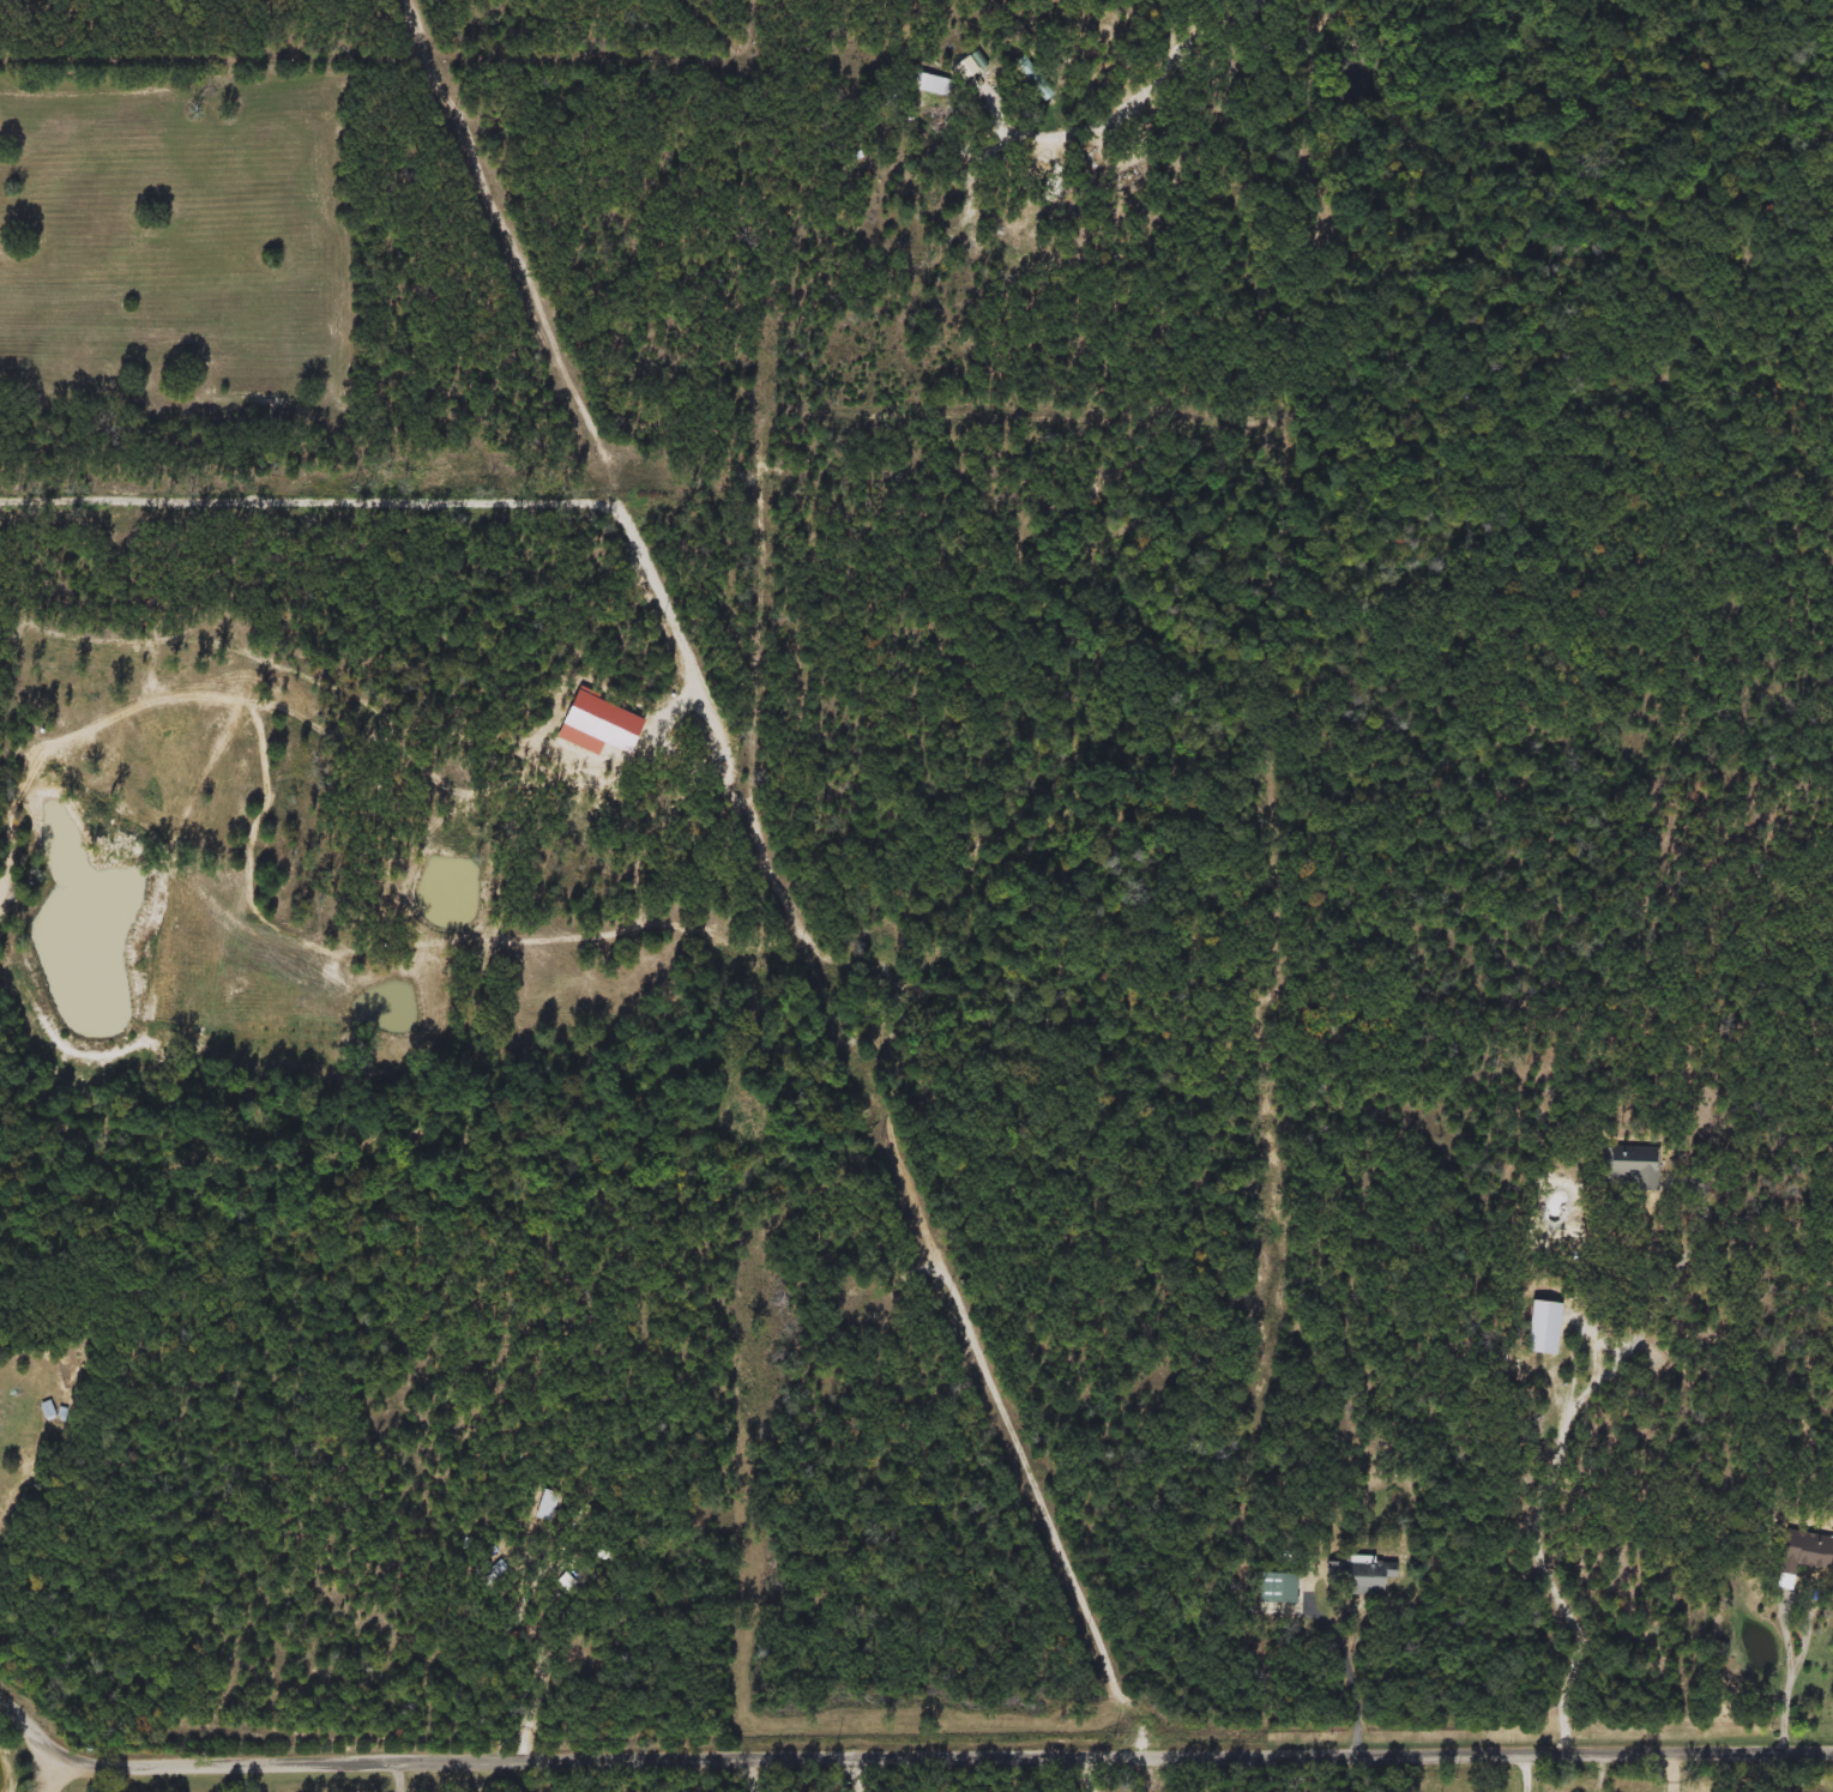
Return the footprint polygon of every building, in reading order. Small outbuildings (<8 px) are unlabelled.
[(1659,1146),(1659,1189),(1606,1189),(1605,1147),(1659,1146)] [(1556,1354),(1525,1352),(1530,1299),(1562,1303),(1556,1354)] [(44,1404),(53,1401),(56,1418),(48,1420),(44,1404)] [(480,1558),(463,1556),(465,1538),(482,1540),(480,1558)] [(1798,1567),(1797,1575),(1778,1574),(1780,1540),(1828,1544),(1827,1569),(1798,1567)] [(480,1580),(502,1559),(511,1569),(489,1589),(480,1580)] [(1345,1594),(1346,1582),(1327,1582),(1328,1562),(1395,1563),(1395,1577),(1383,1577),(1382,1595),(1345,1594)] [(568,1589),(559,1581),(566,1574),(575,1582),(568,1589)]
